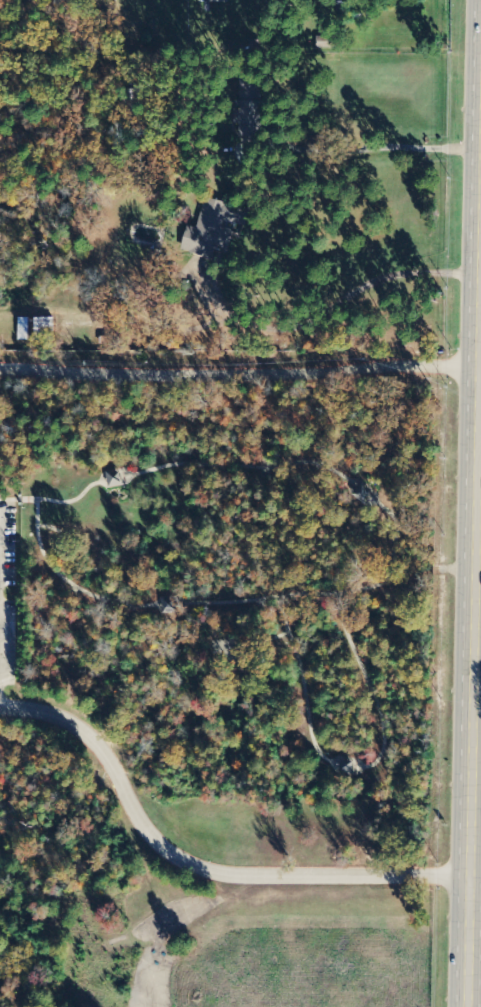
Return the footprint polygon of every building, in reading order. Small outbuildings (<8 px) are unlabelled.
[(240,137),(265,137),(265,101),(262,101),(262,80),(239,80),(240,137)] [(198,229),(187,226),(184,241),(192,243),(189,254),(215,259),(219,242),(230,244),(233,230),(223,228),(224,221),(239,224),(243,207),(204,199),(198,229)] [(19,340),(54,341),(54,318),(19,318),(19,340)]
